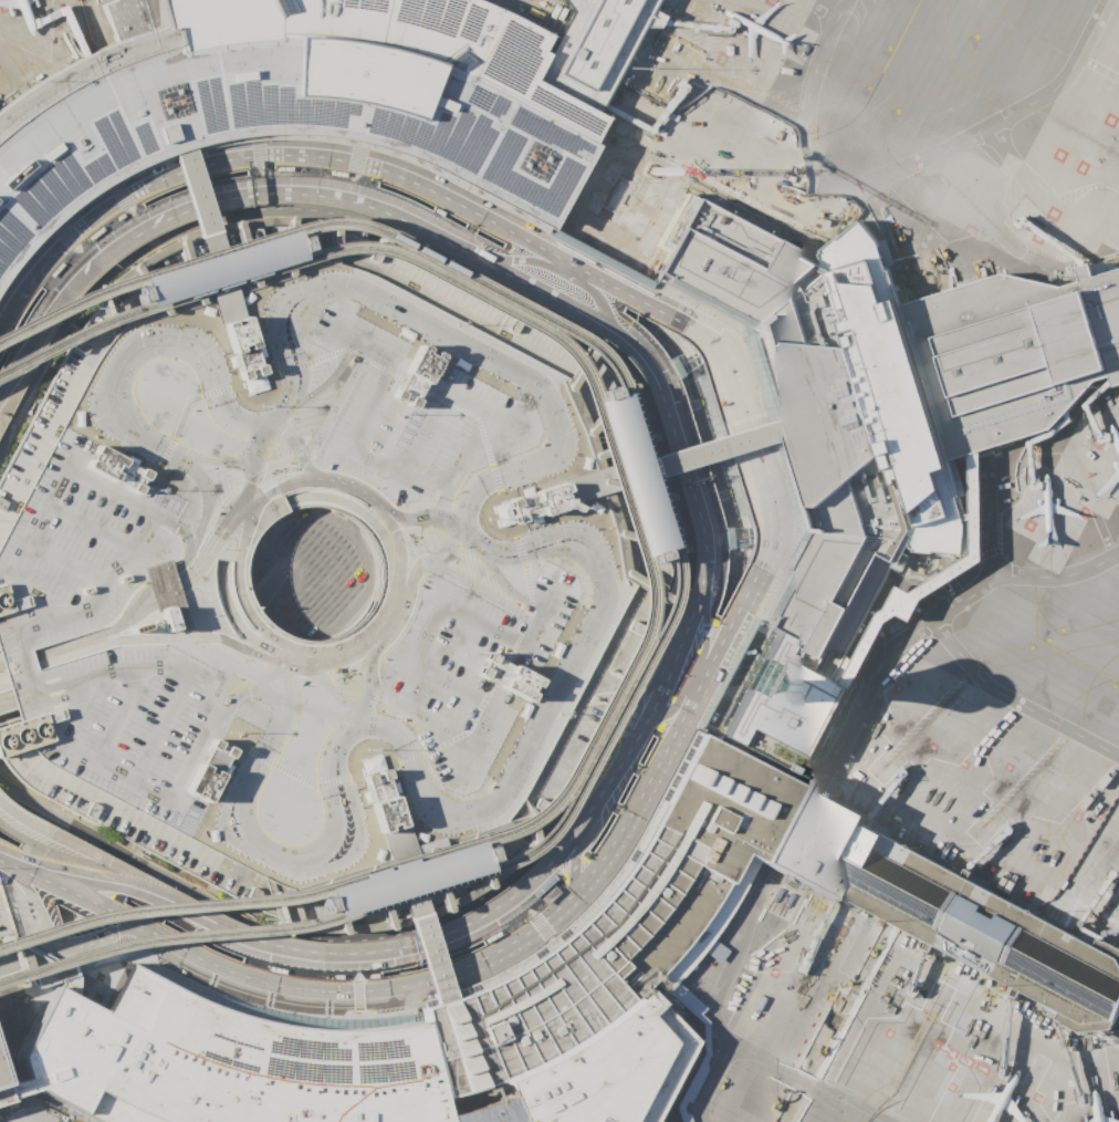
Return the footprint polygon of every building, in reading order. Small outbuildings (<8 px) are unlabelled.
[(98,4),(108,0),(473,0),(485,6),(537,30),(556,52),(571,10),(563,0),(654,0),(594,115),(602,120),(598,127),(548,220),(542,232),(482,200),(428,173),(411,163),(358,148),(314,141),(280,139),(258,141),(245,141),(212,146),(199,150),(180,155),(169,158),(148,167),(118,183),(91,199),(65,218),(40,241),(20,264),(0,290),(0,105),(2,103),(38,80),(74,60),(113,42),(98,4)] [(598,127),(604,131),(605,127),(693,174),(691,176),(683,193),(642,270),(548,220),(598,127)] [(691,176),(719,191),(750,208),(826,235),(835,239),(818,252),(781,243),(692,197),(683,193),(691,176)] [(1059,287),(1118,268),(1118,371),(1089,381),(1049,429),(1010,441),(983,449),(979,450),(968,455),(948,460),(960,497),(956,498),(962,513),(963,520),(965,524),(963,553),(908,551),(906,540),(902,540),(844,654),(783,772),(719,738),(773,635),(754,625),(782,573),(811,522),(801,490),(789,451),(782,427),(773,397),(760,355),(749,320),(712,301),(655,271),(692,197),(781,243),(818,264),(823,263),(818,252),(835,239),(859,221),(876,242),(879,251),(886,270),(888,270),(896,293),(900,304),(916,300),(932,294),(942,291),(1002,273),(1059,287)] [(303,258),(149,307),(140,278),(294,229),(303,258)] [(36,745),(0,756),(0,726),(24,718),(0,637),(0,547),(94,370),(106,350),(121,332),(135,316),(229,287),(324,257),(345,260),(365,266),(384,274),(579,378),(585,385),(615,477),(639,564),(642,575),(594,669),(516,818),(402,854),(299,887),(279,880),(59,762),(46,755),(36,745)] [(942,291),(932,294),(916,300),(914,297),(911,295),(910,300),(901,298),(902,292),(896,293),(888,270),(895,268),(940,285),(942,291)] [(623,394),(593,403),(640,557),(670,548),(623,394)] [(776,417),(773,406),(762,409),(765,420),(776,417)] [(968,455),(969,511),(962,513),(963,520),(969,518),(970,553),(909,592),(895,584),(882,609),(876,612),(850,661),(844,654),(783,772),(814,788),(812,761),(886,621),(897,614),(909,621),(921,598),(982,560),(979,450),(968,455)] [(1096,938),(1118,951),(1118,1008),(1107,1031),(1076,1032),(1053,1020),(1057,1011),(828,891),(823,902),(770,874),(764,871),(754,866),(736,901),(715,934),(693,962),(672,986),(665,994),(651,980),(639,993),(692,1040),(661,1100),(650,1121),(98,1121),(96,1121),(80,1113),(40,1093),(33,1090),(7,1098),(2,1084),(23,1078),(17,1057),(43,1005),(54,985),(74,996),(101,1010),(125,963),(161,980),(197,997),(230,1010),(253,1018),(286,1025),(317,1028),(353,1029),(390,1027),(423,1020),(421,1008),(440,1001),(464,994),(492,980),(531,957),(553,942),(566,925),(581,911),(598,891),(621,861),(637,835),(649,812),(665,783),(683,746),(690,734),(714,747),(719,738),(783,772),(814,788),(816,789),(867,815),(861,825),(1091,947),(1096,938)] [(490,870),(335,918),(326,889),(480,840),(490,870)] [(54,985),(55,983),(40,987),(35,987),(29,985),(24,980),(21,969),(12,973),(12,972),(6,949),(4,947),(21,943),(23,948),(62,967),(72,964),(76,974),(77,981),(74,996),(54,985)] [(12,973),(0,976),(0,949),(4,947),(6,949),(12,972),(12,973)] [(0,1059),(0,1111),(57,1101),(0,1059)]
